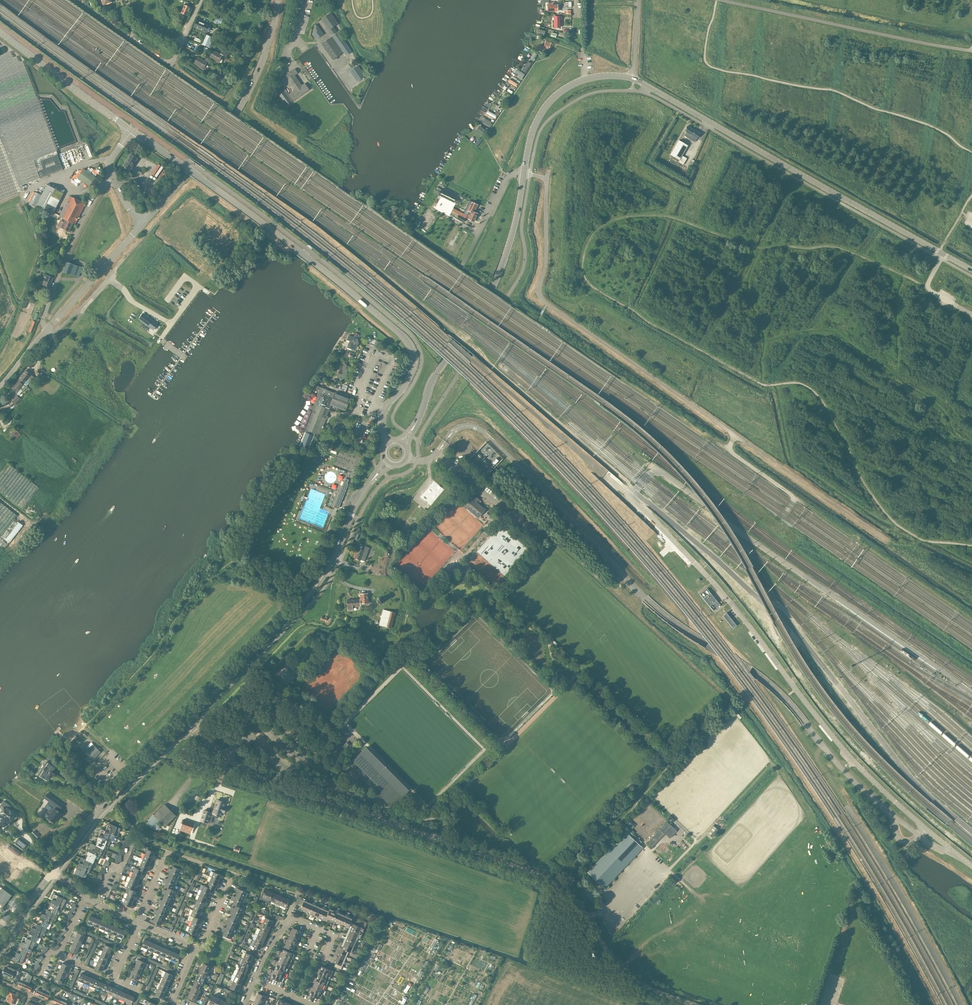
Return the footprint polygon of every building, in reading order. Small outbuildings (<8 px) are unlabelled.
[(548,5),(547,5),(547,11),(557,11),(557,5),(552,5),(552,3),(548,3),(548,5)] [(181,13),(187,15),(190,8),(184,5),(181,13)] [(338,23),(331,13),(321,20),(331,35),(337,31),(333,26),(338,23)] [(212,21),(220,24),(222,19),(215,16),(212,21)] [(203,23),(200,22),(196,20),(194,27),(200,30),(203,23)] [(203,23),(200,30),(201,30),(201,29),(206,32),(207,29),(208,29),(210,24),(201,20),(200,22),(203,23)] [(316,39),(323,34),(316,24),(314,26),(315,28),(313,30),(315,32),(312,34),(316,39)] [(351,51),(338,32),(332,36),(342,50),(340,50),(331,37),(321,44),(333,60),(344,52),(346,55),(351,51)] [(201,44),(209,47),(213,38),(205,35),(201,44)] [(220,54),(213,50),(209,57),(214,60),(214,61),(219,64),(223,56),(226,58),(228,55),(222,51),(220,54)] [(46,176),(41,161),(58,154),(23,61),(19,62),(17,56),(13,58),(11,52),(0,56),(0,200),(21,192),(20,192),(23,191),(21,185),(40,178),(46,176)] [(205,60),(198,56),(194,63),(199,66),(198,67),(203,70),(207,62),(210,64),(211,61),(206,58),(205,60)] [(523,66),(521,70),(525,73),(531,63),(528,61),(524,67),(523,66)] [(358,66),(350,72),(356,81),(365,76),(358,66)] [(301,85),(294,75),(297,73),(294,69),(279,80),(282,84),(287,80),(294,91),(289,94),(293,101),(309,90),(304,83),(301,85)] [(517,69),(515,72),(516,73),(518,74),(517,76),(521,79),(524,74),(518,70),(517,69)] [(506,90),(511,94),(515,88),(509,85),(506,90)] [(286,106),(291,102),(282,88),(277,92),(286,106)] [(481,123),(488,126),(491,121),(484,118),(481,123)] [(695,141),(697,138),(700,133),(687,126),(684,131),(687,132),(685,135),(695,141)] [(480,127),(476,131),(480,134),(479,134),(482,136),(486,131),(480,127)] [(679,140),(671,154),(679,159),(680,159),(678,162),(683,164),(687,158),(682,155),(688,145),(679,140)] [(130,171),(138,158),(130,153),(122,166),(125,168),(130,171)] [(41,161),(46,176),(63,169),(57,155),(58,154),(41,161)] [(89,186),(95,178),(83,169),(77,177),(89,186)] [(29,203),(52,215),(64,193),(47,184),(41,195),(35,192),(29,203)] [(454,203),(455,199),(457,195),(443,188),(441,193),(440,196),(454,203)] [(75,224),(85,203),(70,196),(59,217),(64,219),(74,224),(75,224)] [(453,208),(451,211),(458,215),(457,219),(463,222),(466,218),(473,222),(477,213),(474,212),(477,205),(473,202),(472,202),(469,201),(465,209),(469,211),(467,215),(453,208)] [(70,232),(74,224),(64,219),(63,221),(60,220),(57,226),(70,232)] [(67,262),(63,272),(74,276),(74,275),(79,276),(82,268),(67,262)] [(49,286),(53,277),(45,274),(42,280),(39,279),(38,282),(49,286)] [(139,318),(139,319),(143,323),(153,330),(157,324),(143,313),(139,318)] [(357,339),(348,335),(347,340),(349,341),(347,347),(352,349),(351,350),(355,352),(359,342),(356,341),(357,339)] [(345,365),(346,364),(342,362),(338,373),(337,376),(343,379),(344,376),(345,376),(349,366),(345,365)] [(32,375),(25,370),(18,378),(25,384),(27,386),(31,381),(31,379),(30,378),(32,375)] [(41,378),(45,374),(39,370),(39,371),(36,374),(41,378)] [(11,387),(17,392),(20,389),(23,392),(28,386),(25,384),(18,378),(11,387)] [(308,430),(308,433),(314,436),(315,433),(319,435),(322,428),(323,428),(324,425),(323,425),(326,418),(327,419),(328,416),(327,416),(329,409),(329,410),(331,404),(335,393),(323,388),(321,393),(322,393),(314,411),(313,413),(314,414),(308,430)] [(335,393),(331,404),(345,410),(349,398),(335,393)] [(15,394),(10,400),(15,404),(20,398),(15,394)] [(16,440),(21,434),(13,428),(7,435),(10,438),(12,436),(16,440)] [(39,487),(7,463),(0,472),(0,491),(22,509),(39,487)] [(344,483),(335,507),(336,507),(339,508),(347,487),(348,484),(347,484),(348,480),(345,479),(344,483)] [(471,492),(460,505),(461,505),(462,505),(466,508),(467,507),(476,516),(483,508),(476,502),(477,502),(479,499),(478,498),(476,497),(471,492)] [(4,549),(23,525),(14,518),(17,515),(0,502),(0,546),(4,549)] [(364,561),(369,548),(365,546),(364,550),(358,548),(354,558),(360,560),(364,561)] [(371,566),(370,574),(386,575),(386,567),(371,566)] [(361,603),(368,603),(368,593),(360,594),(361,603)] [(707,595),(703,598),(710,606),(713,604),(716,608),(720,605),(710,593),(707,595)] [(382,597),(381,597),(380,597),(379,597),(377,598),(376,599),(376,600),(376,601),(376,602),(377,603),(378,604),(380,605),(381,605),(382,604),(383,603),(384,602),(384,601),(384,600),(384,599),(383,598),(382,597)] [(352,606),(360,605),(360,599),(347,600),(347,609),(353,609),(352,606)] [(391,628),(395,612),(383,609),(379,625),(391,628)] [(726,613),(723,616),(733,628),(736,625),(733,621),(726,613)] [(284,666),(276,675),(286,685),(295,677),(284,666)] [(87,755),(85,758),(90,763),(101,752),(93,744),(85,752),(87,755)] [(77,748),(76,748),(83,757),(84,757),(85,755),(78,747),(77,748)] [(352,761),(377,786),(374,789),(392,807),(409,790),(366,747),(352,761)] [(58,766),(60,764),(51,755),(48,758),(58,766)] [(55,768),(46,762),(38,775),(42,778),(42,779),(43,778),(46,780),(46,781),(46,782),(51,774),(54,776),(55,774),(52,772),(54,768),(55,768)] [(44,808),(39,815),(43,818),(45,816),(54,823),(59,817),(60,817),(62,814),(58,811),(59,810),(60,810),(64,805),(51,796),(47,801),(49,802),(44,808)] [(204,810),(201,820),(207,823),(210,815),(218,818),(219,816),(221,816),(222,812),(224,813),(226,807),(224,806),(225,802),(217,799),(214,809),(212,808),(210,812),(204,810)] [(6,816),(0,823),(4,826),(5,825),(6,825),(6,824),(9,820),(10,819),(11,820),(13,817),(15,814),(16,814),(14,812),(11,810),(10,810),(9,809),(11,805),(8,803),(4,801),(2,804),(5,806),(3,809),(1,812),(4,815),(6,816)] [(465,802),(463,804),(470,811),(472,809),(465,802)] [(153,813),(151,817),(154,818),(153,822),(158,824),(157,827),(163,829),(166,821),(162,819),(164,813),(163,812),(157,811),(156,814),(153,813)] [(183,819),(181,827),(192,831),(195,823),(183,819)] [(667,821),(646,843),(651,848),(665,833),(670,838),(677,831),(667,821)] [(107,826),(105,831),(114,835),(117,836),(119,831),(121,828),(109,823),(108,825),(107,826)] [(604,888),(642,848),(639,844),(642,842),(633,834),(634,832),(626,824),(622,828),(626,831),(587,872),(604,888)] [(716,828),(710,835),(712,837),(719,830),(716,828)] [(99,836),(98,837),(110,843),(114,835),(105,831),(103,829),(102,829),(99,836)] [(97,840),(95,845),(106,849),(107,850),(109,845),(110,843),(98,837),(98,839),(97,840)] [(88,851),(100,856),(102,857),(106,849),(95,845),(92,843),(89,850),(88,851)] [(145,854),(155,858),(156,856),(154,855),(155,852),(147,849),(145,854)] [(88,851),(85,859),(93,863),(95,858),(99,859),(100,857),(100,856),(88,851)] [(145,854),(143,859),(150,862),(152,859),(154,860),(155,858),(145,854)] [(78,864),(78,866),(89,871),(90,871),(93,863),(85,859),(82,858),(81,857),(78,864)] [(143,859),(141,864),(151,868),(152,866),(149,865),(150,862),(143,859)] [(141,864),(139,869),(143,871),(142,871),(146,872),(147,869),(150,870),(151,868),(141,864)] [(77,868),(74,873),(86,878),(89,871),(78,866),(77,867),(77,868)] [(181,869),(173,866),(172,869),(169,868),(168,870),(178,874),(181,869)] [(135,867),(133,872),(143,877),(144,874),(141,873),(142,871),(143,871),(139,869),(135,867)] [(169,876),(176,879),(178,874),(168,870),(167,872),(170,873),(169,876)] [(131,877),(138,881),(139,878),(142,879),(143,877),(133,872),(131,877)] [(211,877),(219,880),(220,877),(222,878),(223,876),(214,872),(211,877)] [(165,878),(164,880),(174,884),(176,879),(169,876),(167,879),(165,878)] [(131,877),(128,882),(138,886),(139,884),(137,883),(138,881),(131,877)] [(211,877),(209,882),(219,886),(220,884),(218,883),(219,880),(211,877)] [(164,880),(163,882),(165,883),(164,886),(168,887),(172,889),(174,884),(164,880)] [(138,886),(128,882),(126,887),(130,889),(134,890),(135,888),(137,889),(138,886)] [(207,886),(207,887),(211,889),(214,890),(216,887),(218,888),(219,886),(209,882),(207,886)] [(202,890),(211,894),(212,892),(210,891),(211,889),(207,887),(207,886),(204,885),(202,890)] [(2,908),(5,904),(7,901),(9,899),(11,895),(0,887),(0,907),(2,908)] [(163,891),(173,895),(175,890),(172,889),(168,887),(166,890),(164,889),(163,891)] [(236,887),(235,890),(238,891),(237,894),(244,897),(246,892),(236,887)] [(130,889),(128,893),(137,898),(138,896),(136,895),(137,892),(134,890),(130,889)] [(199,895),(207,898),(208,896),(210,897),(211,894),(202,890),(199,895)] [(263,892),(261,896),(263,897),(263,898),(267,899),(266,901),(268,902),(272,893),(266,890),(265,893),(263,892)] [(163,897),(171,900),(173,895),(163,891),(162,893),(165,894),(163,897)] [(125,898),(133,902),(134,899),(136,900),(137,898),(128,893),(125,898)] [(272,893),(268,902),(270,903),(271,901),(275,903),(278,895),(272,893)] [(51,902),(63,907),(66,900),(54,894),(51,902)] [(233,895),(232,897),(242,902),(244,897),(237,894),(235,896),(233,895)] [(197,900),(207,904),(208,902),(206,901),(207,898),(199,895),(197,900)] [(278,895),(275,903),(280,905),(284,898),(278,895)] [(296,901),(295,904),(301,907),(300,909),(302,909),(302,910),(305,912),(310,902),(306,901),(307,899),(302,897),(300,897),(299,896),(297,900),(296,901)] [(160,898),(159,901),(169,905),(171,900),(163,897),(162,899),(160,898)] [(232,897),(231,900),(233,901),(232,904),(236,905),(240,907),(242,902),(232,897)] [(133,902),(125,898),(123,904),(133,908),(134,905),(132,904),(133,902)] [(284,898),(280,905),(286,908),(289,900),(284,898)] [(197,900),(195,905),(203,908),(204,905),(206,907),(207,904),(197,900)] [(159,901),(158,903),(160,904),(159,907),(167,910),(169,905),(159,901)] [(63,907),(51,902),(47,910),(56,914),(59,915),(63,907)] [(310,902),(305,912),(308,913),(308,912),(312,914),(312,915),(315,916),(319,907),(316,905),(315,905),(312,903),(310,902)] [(195,905),(193,910),(203,914),(204,912),(201,911),(203,908),(195,905)] [(155,909),(155,911),(164,915),(167,910),(159,907),(158,910),(155,909)] [(319,907),(315,916),(318,917),(318,916),(322,918),(322,919),(325,921),(326,918),(330,909),(329,908),(328,911),(326,909),(325,909),(322,908),(319,907)] [(47,910),(44,908),(40,916),(52,921),(56,914),(47,910)] [(331,909),(327,918),(338,923),(342,914),(338,913),(340,909),(337,908),(336,912),(331,909)] [(231,915),(239,918),(241,913),(231,909),(230,911),(233,912),(231,915)] [(193,910),(191,915),(194,917),(194,916),(198,918),(199,915),(200,915),(202,916),(203,914),(193,910)] [(155,911),(154,913),(156,914),(155,917),(162,920),(164,915),(155,911)] [(342,914),(338,923),(341,924),(341,923),(345,925),(345,926),(348,927),(352,918),(349,917),(348,916),(345,915),(342,914)] [(90,915),(87,922),(87,923),(87,922),(93,925),(96,918),(90,916),(90,915)] [(227,919),(237,923),(239,918),(231,915),(230,918),(228,917),(227,919)] [(40,916),(37,924),(46,928),(49,929),(52,921),(40,916)] [(194,917),(192,921),(202,926),(203,923),(200,922),(201,920),(202,919),(198,918),(194,916),(194,917)] [(353,916),(352,918),(348,927),(350,928),(342,948),(340,947),(333,962),(336,963),(334,966),(341,969),(348,951),(351,952),(357,937),(360,938),(367,922),(353,916)] [(151,919),(150,921),(160,925),(162,920),(155,917),(154,920),(151,919)] [(96,918),(93,925),(99,928),(102,921),(96,918)] [(263,923),(270,927),(273,921),(265,918),(263,923)] [(227,925),(234,928),(237,923),(227,919),(226,921),(228,922),(227,925)] [(102,921),(99,928),(105,930),(108,923),(102,921)] [(190,926),(197,930),(199,927),(201,928),(202,926),(192,921),(190,926)] [(34,922),(30,930),(42,936),(46,928),(37,924),(34,922)] [(108,923),(105,930),(110,932),(111,933),(114,926),(108,923)] [(270,927),(263,923),(260,929),(268,932),(270,927)] [(223,927),(222,929),(232,933),(234,928),(227,925),(226,928),(223,927)] [(114,926),(111,933),(117,935),(120,928),(114,926)] [(197,930),(190,926),(187,931),(197,936),(199,933),(196,932),(197,930)] [(120,928),(117,935),(122,938),(123,938),(126,931),(125,931),(120,928)] [(297,941),(301,931),(293,928),(292,930),(288,929),(286,933),(290,934),(288,937),(297,941)] [(222,929),(221,931),(224,932),(223,935),(230,938),(232,933),(222,929)] [(268,932),(260,929),(258,935),(265,938),(268,932)] [(30,930),(27,938),(35,942),(39,943),(42,936),(30,930)] [(77,933),(75,939),(82,942),(84,936),(85,935),(77,932),(77,933)] [(265,938),(258,935),(255,940),(263,944),(265,938)] [(24,936),(20,944),(32,950),(35,942),(27,938),(24,936)] [(284,946),(293,950),(297,941),(288,937),(287,940),(284,938),(282,942),(286,944),(284,946)] [(75,939),(72,945),(79,948),(82,942),(75,939)] [(145,939),(142,946),(148,949),(151,942),(145,939)] [(263,944),(255,940),(252,946),(260,949),(263,944)] [(151,942),(148,949),(154,951),(157,944),(151,942)] [(20,944),(17,952),(25,956),(29,957),(32,950),(20,944)] [(157,944),(154,951),(159,954),(162,947),(157,944)] [(70,950),(69,950),(77,953),(77,952),(79,948),(72,945),(70,950)] [(102,951),(109,954),(112,948),(105,945),(102,951)] [(162,947),(159,954),(165,957),(168,950),(162,947)] [(276,952),(275,954),(280,956),(279,958),(290,963),(294,954),(283,949),(282,952),(277,950),(277,951),(279,952),(278,953),(276,952)] [(13,950),(10,959),(22,964),(25,956),(17,952),(13,950)] [(168,950),(165,957),(171,959),(174,952),(168,950)] [(102,951),(100,957),(107,960),(109,954),(102,951)] [(174,952),(171,959),(177,962),(180,955),(174,952)] [(243,959),(251,962),(253,956),(246,952),(243,959)] [(100,957),(97,963),(104,966),(107,960),(100,957)] [(251,962),(243,959),(240,957),(238,963),(241,964),(248,968),(251,962)] [(272,962),(271,963),(276,965),(275,968),(286,973),(290,963),(279,958),(278,961),(273,959),(273,960),(273,961),(275,962),(274,963),(272,962)] [(138,960),(136,965),(142,968),(145,963),(145,962),(138,959),(138,960)] [(69,966),(63,963),(60,969),(67,972),(69,966)] [(95,968),(94,968),(102,971),(104,967),(104,966),(97,963),(95,968)] [(203,963),(200,969),(208,972),(211,967),(203,963)] [(241,964),(238,970),(246,973),(248,968),(241,964)] [(136,965),(133,971),(140,974),(142,968),(136,965)] [(16,969),(8,966),(7,968),(5,967),(2,974),(12,978),(16,969)] [(314,969),(314,971),(318,973),(317,975),(329,980),(333,971),(322,966),(320,969),(316,967),(315,968),(317,969),(317,970),(315,969),(314,969)] [(282,982),(286,973),(275,968),(274,970),(269,968),(269,970),(268,970),(268,971),(267,973),(272,975),(271,977),(282,982)] [(60,969),(57,975),(64,978),(67,972),(60,969)] [(200,969),(198,975),(206,978),(207,974),(209,975),(210,973),(208,972),(200,969)] [(238,970),(236,975),(243,979),(246,973),(238,970)] [(130,977),(137,980),(140,974),(133,971),(130,977)] [(165,972),(163,978),(170,981),(172,975),(173,974),(165,971),(165,972)] [(81,973),(78,980),(84,983),(87,976),(82,973),(81,973)] [(20,982),(18,986),(24,989),(30,975),(31,975),(28,974),(25,982),(23,981),(22,983),(20,982)] [(30,975),(24,989),(30,992),(32,988),(33,986),(29,984),(29,982),(32,976),(30,975)] [(55,980),(55,981),(62,984),(62,983),(64,978),(57,975),(55,979),(55,980)] [(198,975),(195,980),(203,984),(206,978),(198,975)] [(236,975),(233,981),(241,984),(243,979),(236,975)] [(90,986),(93,979),(87,976),(84,983),(90,986)] [(324,990),(329,980),(318,976),(316,978),(312,976),(311,978),(310,977),(310,979),(311,979),(310,980),(315,982),(313,985),(324,990)] [(160,983),(167,986),(170,981),(163,978),(160,983)] [(96,988),(99,981),(93,979),(90,986),(96,988)] [(195,980),(193,986),(201,989),(203,984),(195,980)] [(99,981),(96,988),(102,991),(105,984),(99,981)] [(231,987),(230,989),(236,991),(237,990),(238,990),(241,984),(233,981),(231,987)] [(158,989),(165,992),(167,986),(160,983),(158,989)] [(105,984),(102,991),(107,993),(108,993),(111,986),(108,985),(105,984)] [(320,999),(324,990),(313,985),(312,987),(308,985),(307,987),(306,987),(306,988),(307,988),(306,990),(310,992),(309,995),(320,999)] [(111,986),(108,993),(114,996),(117,989),(111,986)] [(193,986),(190,992),(198,995),(201,989),(193,986)] [(209,1003),(213,1004),(222,1004),(228,990),(224,988),(223,990),(226,992),(223,1000),(212,996),(211,997),(209,1003)] [(42,997),(45,989),(43,989),(42,991),(38,989),(35,994),(42,997)] [(45,989),(42,997),(48,1000),(50,995),(48,995),(50,992),(45,989)] [(117,989),(114,996),(119,998),(120,998),(123,992),(117,989)] [(155,995),(162,998),(165,992),(158,989),(155,995)] [(66,990),(65,992),(70,995),(69,998),(72,999),(74,994),(66,990)] [(222,1004),(233,1004),(224,1001),(228,993),(232,994),(233,992),(228,990),(222,1004)] [(123,992),(120,998),(125,1001),(129,994),(123,992)] [(190,992),(188,997),(196,1001),(195,1001),(197,1001),(198,1001),(199,998),(199,997),(197,997),(198,995),(190,992)] [(24,1003),(25,1000),(11,993),(7,1001),(15,1004),(17,1000),(24,1003)] [(258,993),(256,997),(267,1003),(268,1001),(264,999),(266,996),(258,993)] [(129,994),(125,1001),(131,1003),(131,1004),(134,997),(134,996),(134,997),(129,994)] [(468,1004),(472,1004),(477,995),(474,994),(468,1004)] [(55,997),(52,1002),(59,1004),(63,997),(61,996),(60,997),(57,996),(56,998),(55,997)] [(59,1004),(66,1004),(67,1003),(66,1002),(67,999),(63,997),(59,1004)]
